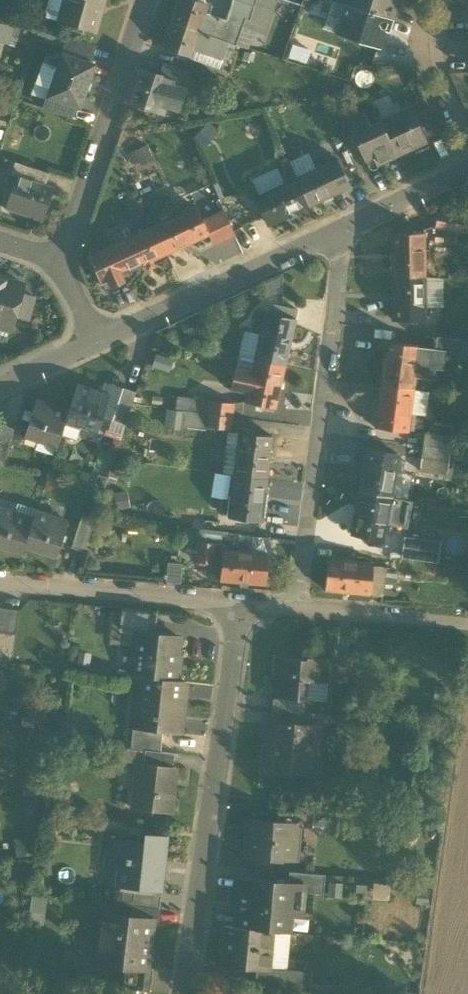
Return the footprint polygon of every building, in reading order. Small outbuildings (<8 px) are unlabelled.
[(58,22),(64,0),(48,0),(43,17),(58,22)] [(96,32),(101,14),(98,13),(102,0),(64,0),(58,22),(96,32)] [(199,31),(205,13),(207,5),(192,0),(179,0),(171,22),(199,31)] [(242,26),(245,19),(250,20),(254,6),(237,0),(233,0),(226,20),(205,13),(199,31),(227,41),(236,44),(242,26)] [(254,6),(250,20),(245,19),(242,26),(253,30),(264,34),(274,4),(261,0),(256,0),(254,6)] [(348,5),(333,0),(332,0),(323,29),(338,34),(348,5)] [(348,5),(372,13),(376,3),(391,8),(392,6),(394,0),(349,0),(348,5)] [(376,3),(372,13),(369,24),(384,29),(384,30),(390,32),(393,20),(397,8),(392,6),(391,8),(376,3)] [(369,24),(372,13),(348,5),(338,34),(378,47),(384,30),(384,29),(369,24)] [(190,57),(193,49),(199,31),(171,22),(163,48),(190,57)] [(7,44),(9,45),(14,27),(0,23),(0,42),(7,44)] [(247,47),(253,30),(242,26),(236,44),(247,47)] [(227,41),(199,31),(193,49),(221,59),(227,41)] [(62,54),(89,63),(93,47),(66,39),(62,54)] [(227,41),(221,59),(230,62),(236,44),(227,41)] [(312,50),(293,44),(288,58),(307,64),(312,50)] [(193,49),(190,57),(190,59),(218,69),(221,59),(193,49)] [(62,54),(58,67),(44,62),(37,84),(51,88),(48,97),(74,106),(80,108),(95,65),(89,63),(62,54)] [(174,86),(183,88),(189,71),(164,63),(160,75),(175,81),(174,86)] [(130,102),(164,114),(167,106),(178,109),(185,89),(183,88),(174,86),(175,81),(160,75),(141,69),(130,102)] [(33,95),(47,100),(48,97),(51,88),(37,84),(33,95)] [(381,122),(402,113),(397,102),(392,104),(388,94),(372,101),(381,122)] [(44,108),(70,118),(74,106),(48,97),(47,100),(44,108)] [(427,138),(439,133),(427,108),(416,113),(416,114),(414,115),(425,138),(427,138)] [(402,113),(381,122),(395,153),(426,139),(425,138),(414,115),(411,109),(402,113)] [(376,162),(395,153),(381,122),(370,128),(364,113),(347,120),(365,158),(373,155),(376,162)] [(220,132),(210,121),(194,137),(204,148),(220,132)] [(154,160),(147,144),(134,150),(142,166),(154,160)] [(289,161),(297,178),(316,169),(308,152),(289,161)] [(316,169),(297,178),(310,206),(350,187),(338,160),(316,169)] [(16,175),(46,185),(49,174),(15,162),(11,174),(16,176),(16,175)] [(251,178),(259,196),(285,184),(277,167),(251,178)] [(5,208),(43,221),(54,188),(46,185),(16,175),(16,176),(5,208)] [(269,225),(310,206),(297,178),(285,184),(259,196),(256,197),(269,225)] [(195,207),(155,226),(167,254),(208,235),(208,234),(202,221),(195,207)] [(209,233),(215,245),(235,236),(224,211),(202,221),(208,234),(209,233)] [(435,227),(463,232),(465,218),(437,213),(435,227)] [(127,272),(167,254),(155,226),(114,244),(118,253),(126,272),(127,272)] [(392,234),(393,277),(425,277),(425,234),(392,234)] [(114,244),(109,247),(113,255),(118,253),(114,244)] [(94,264),(105,289),(129,278),(127,272),(126,272),(118,253),(113,255),(109,247),(91,255),(95,263),(94,264)] [(11,325),(13,319),(21,292),(23,284),(0,277),(0,322),(11,325)] [(425,304),(425,277),(393,277),(393,320),(426,320),(425,304)] [(425,277),(425,304),(443,304),(443,277),(425,277)] [(13,319),(29,323),(37,296),(21,292),(13,319)] [(272,316),(295,321),(297,310),(275,305),(272,316)] [(208,330),(199,312),(178,322),(187,339),(208,330)] [(260,334),(255,358),(285,365),(295,321),(272,316),(265,314),(260,334)] [(10,330),(11,325),(0,322),(0,327),(10,330)] [(10,330),(0,327),(0,341),(6,343),(10,330)] [(244,330),(238,356),(255,358),(260,334),(244,330)] [(444,357),(462,359),(464,341),(437,337),(435,350),(444,351),(444,357)] [(413,390),(415,378),(419,347),(387,343),(381,386),(413,390)] [(435,350),(419,347),(415,378),(433,380),(435,369),(442,370),(444,357),(444,351),(435,350)] [(174,359),(156,354),(152,367),(170,372),(174,359)] [(252,372),(255,358),(238,356),(235,368),(236,368),(252,372)] [(275,409),(285,365),(255,358),(252,372),(247,393),(245,402),(275,409)] [(232,389),(247,393),(252,372),(236,368),(232,389)] [(102,417),(113,421),(123,388),(104,382),(101,393),(109,396),(102,417)] [(77,385),(69,411),(67,416),(83,422),(81,426),(97,431),(102,417),(109,396),(101,393),(77,385)] [(410,413),(413,390),(381,386),(376,428),(408,432),(410,413)] [(113,421),(126,425),(136,393),(123,388),(113,421)] [(413,390),(410,413),(426,415),(429,391),(413,390)] [(175,410),(188,412),(202,414),(203,400),(178,397),(175,410)] [(202,414),(208,415),(232,417),(233,404),(203,400),(202,414)] [(61,435),(67,416),(69,411),(37,401),(26,433),(40,437),(58,443),(61,435)] [(185,430),(186,425),(188,412),(175,410),(166,409),(164,428),(185,430)] [(208,415),(202,414),(188,412),(186,425),(206,427),(208,415)] [(230,430),(232,417),(208,415),(206,427),(230,430)] [(77,440),(81,426),(83,422),(67,416),(61,435),(77,440)] [(434,420),(425,434),(452,437),(453,423),(434,420)] [(4,461),(14,429),(1,425),(0,429),(0,460),(4,461)] [(222,474),(234,475),(240,433),(227,431),(222,474)] [(240,433),(234,475),(266,480),(272,437),(240,433)] [(450,449),(452,437),(425,434),(423,446),(450,449)] [(54,456),(58,443),(40,437),(35,450),(54,456)] [(423,446),(422,460),(449,463),(450,449),(423,446)] [(368,450),(360,492),(391,498),(396,472),(399,456),(368,450)] [(420,471),(447,474),(449,463),(422,460),(420,471)] [(391,498),(407,501),(412,475),(396,472),(391,498)] [(261,522),(266,480),(234,475),(229,518),(261,522)] [(127,490),(113,493),(116,511),(130,508),(127,490)] [(387,523),(391,498),(360,492),(352,535),(384,540),(387,523)] [(407,501),(391,498),(387,523),(406,526),(411,502),(407,501)] [(33,519),(36,511),(37,509),(17,503),(14,513),(33,519)] [(25,543),(33,519),(14,513),(1,509),(0,512),(0,544),(23,551),(24,547),(25,543)] [(36,511),(33,519),(25,543),(57,554),(68,522),(36,511)] [(72,548),(85,552),(95,520),(82,515),(72,548)] [(103,518),(97,525),(95,532),(104,539),(114,526),(103,518)] [(215,545),(221,546),(221,545),(223,532),(205,530),(203,542),(215,544),(215,545)] [(440,542),(404,537),(401,557),(437,562),(440,542)] [(212,564),(213,564),(215,545),(215,544),(203,542),(200,541),(197,562),(212,564)] [(25,543),(24,547),(56,558),(57,554),(25,543)] [(220,581),(266,585),(268,554),(240,552),(241,547),(221,545),(221,546),(215,545),(213,564),(212,564),(211,580),(220,581)] [(357,556),(381,558),(382,551),(357,548),(357,556)] [(357,556),(356,562),(328,560),(325,591),(370,595),(382,596),(384,569),(385,559),(381,558),(357,556)] [(168,562),(166,583),(181,584),(183,564),(168,562)] [(461,564),(447,562),(445,576),(459,578),(461,564)] [(398,571),(384,569),(382,596),(395,597),(398,571)] [(16,635),(20,610),(0,607),(0,632),(16,635)] [(136,633),(155,635),(158,613),(122,609),(121,613),(119,631),(136,633)] [(109,642),(113,644),(135,646),(136,633),(119,631),(121,613),(113,612),(109,642)] [(131,676),(138,677),(176,681),(177,670),(179,670),(180,658),(178,658),(181,638),(155,635),(136,633),(135,646),(131,676)] [(92,653),(79,650),(76,665),(89,668),(92,653)] [(273,697),(305,700),(307,680),(328,682),(329,682),(331,659),(307,657),(307,660),(275,657),(271,697),(273,697)] [(186,682),(176,681),(138,677),(135,703),(183,708),(186,682)] [(307,680),(305,700),(326,702),(328,682),(307,680)] [(273,697),(272,710),(304,713),(305,700),(273,697)] [(180,734),(183,708),(135,703),(132,729),(133,729),(163,732),(180,734)] [(303,725),(304,713),(272,710),(271,722),(303,725)] [(265,772),(287,774),(287,769),(309,771),(311,749),(317,750),(319,726),(303,725),(271,722),(269,722),(265,772)] [(131,748),(161,752),(163,732),(133,729),(131,748)] [(125,762),(138,763),(144,764),(145,752),(126,750),(125,762)] [(144,764),(173,767),(174,755),(145,752),(144,764)] [(132,809),(171,813),(176,768),(173,767),(144,764),(138,763),(132,809)] [(298,827),(311,829),(313,814),(277,811),(276,823),(298,825),(298,827)] [(270,862),(282,863),(283,863),(283,859),(288,860),(289,848),(296,849),(298,827),(298,825),(276,823),(247,820),(244,856),(270,858),(269,861),(270,862)] [(116,886),(162,891),(168,837),(145,835),(144,843),(107,839),(104,867),(118,869),(116,884),(116,886)] [(28,836),(13,839),(16,857),(31,855),(28,836)] [(303,892),(323,894),(325,875),(289,872),(288,884),(303,885),(303,892)] [(243,915),(242,927),(274,931),(287,931),(290,913),(301,914),(303,892),(303,885),(288,884),(242,879),(238,915),(243,915)] [(343,883),(328,882),(327,897),(342,898),(343,883)] [(391,884),(374,882),(372,899),(389,900),(391,884)] [(153,921),(158,921),(159,908),(161,894),(123,889),(121,903),(131,905),(130,916),(154,919),(153,921)] [(428,905),(430,891),(417,890),(415,903),(428,905)] [(47,898),(32,895),(28,923),(43,925),(47,898)] [(125,966),(147,969),(148,967),(153,921),(154,919),(130,916),(102,913),(96,963),(125,966)] [(271,969),(274,931),(242,927),(237,927),(223,926),(219,966),(256,969),(271,971),(271,969)] [(287,971),(290,931),(287,931),(274,931),(271,969),(287,971)] [(146,991),(149,991),(152,968),(148,967),(147,969),(125,966),(122,988),(146,991)] [(279,990),(299,992),(302,972),(287,971),(271,969),(271,971),(256,969),(254,988),(279,990)] [(302,972),(299,992),(310,993),(312,973),(302,972)]
